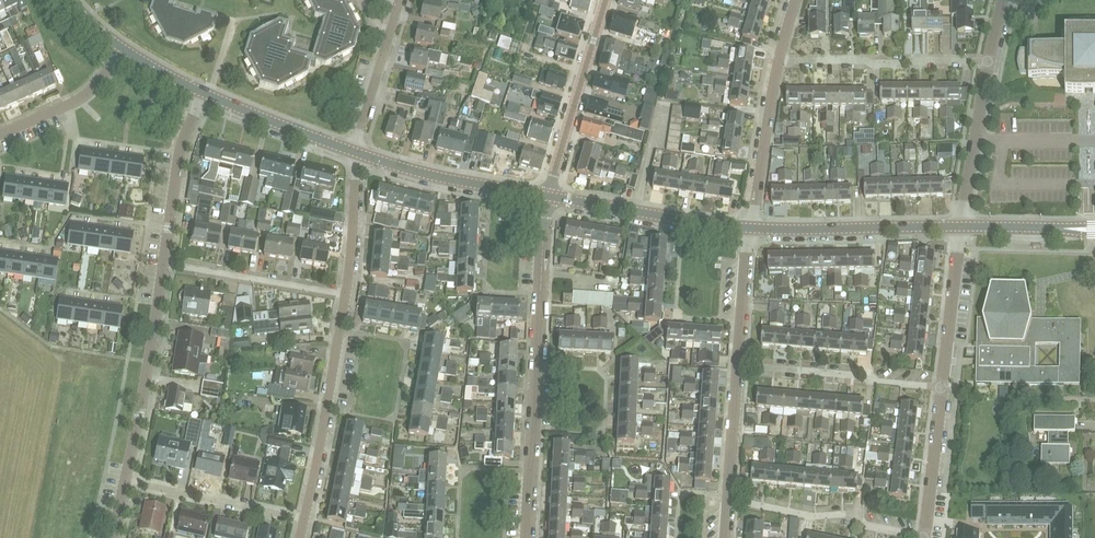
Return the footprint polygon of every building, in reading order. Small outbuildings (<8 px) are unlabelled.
[(5,11),(4,12),(5,13),(6,13),(13,30),(18,28),(17,25),(18,24),(15,17),(11,8),(17,5),(20,11),(26,7),(23,0),(0,0),(0,2),(5,11)] [(170,0),(153,0),(150,10),(165,38),(184,44),(213,29),(217,15),(197,8),(195,13),(174,6),(175,2),(170,0)] [(315,15),(324,18),(312,57),(292,51),(295,42),(284,38),(289,24),(279,21),(250,36),(244,55),(259,84),(278,89),(307,74),(310,65),(314,66),(316,62),(325,64),(354,49),(360,30),(344,1),(340,0),(306,0),(315,15)] [(440,12),(442,12),(446,9),(457,11),(458,4),(456,3),(442,1),(437,0),(435,0),(433,0),(432,5),(424,3),(421,16),(438,20),(440,12)] [(555,0),(548,0),(545,8),(557,12),(559,5),(554,4),(555,0)] [(591,0),(564,0),(572,2),(570,8),(587,13),(591,0)] [(642,0),(619,0),(618,4),(639,10),(642,0)] [(765,16),(768,3),(757,0),(753,0),(749,11),(765,16)] [(827,19),(827,0),(820,0),(816,0),(817,8),(810,8),(810,19),(810,37),(826,36),(826,19),(827,19)] [(844,10),(835,10),(835,36),(850,36),(850,21),(854,21),(854,0),(844,0),(844,10)] [(966,14),(966,0),(952,0),(952,15),(958,15),(958,32),(974,32),(973,14),(966,14)] [(884,36),(899,36),(899,20),(891,20),(891,1),(879,1),(879,11),(879,20),(884,20),(884,36)] [(458,4),(457,11),(469,13),(470,5),(458,4)] [(920,5),(920,16),(912,16),(913,32),(927,32),(927,5),(920,5)] [(942,16),(934,16),(934,5),(927,5),(927,32),(942,32),(942,16)] [(479,15),(476,8),(470,11),(473,17),(479,15)] [(746,24),(761,29),(765,16),(749,11),(748,18),(731,13),(729,20),(739,23),(746,25),(746,24)] [(630,38),(636,20),(615,13),(609,32),(630,38)] [(582,25),(582,24),(561,18),(557,33),(578,39),(579,34),(581,34),(584,26),(582,25)] [(859,36),(874,36),(874,18),(859,18),(859,36)] [(456,29),(458,23),(444,20),(443,27),(456,29)] [(757,41),(761,29),(746,24),(746,25),(739,23),(729,20),(727,25),(744,30),(742,37),(757,41)] [(640,21),(638,28),(646,30),(647,29),(652,30),(652,32),(655,33),(657,26),(640,21)] [(7,49),(13,46),(2,22),(0,23),(0,34),(7,49)] [(1034,47),(1028,47),(1028,51),(1021,51),(1020,55),(1018,61),(1018,64),(1020,70),(1021,74),(1028,74),(1028,78),(1065,78),(1065,93),(1085,93),(1085,91),(1093,91),(1093,93),(1094,93),(1094,22),(1089,22),(1082,22),(1074,22),(1070,23),(1070,32),(1065,32),(1065,47),(1034,47)] [(31,37),(42,32),(38,25),(28,30),(31,37)] [(552,37),(554,31),(540,26),(538,33),(552,37)] [(431,45),(434,31),(418,27),(415,42),(431,45)] [(441,39),(451,37),(450,30),(440,31),(441,39)] [(573,61),(577,47),(547,38),(547,37),(538,34),(534,49),(543,52),(544,47),(557,51),(556,56),(573,61)] [(501,38),(497,48),(507,52),(511,41),(501,38)] [(42,74),(27,41),(21,44),(36,77),(37,77),(43,92),(56,86),(49,71),(42,74)] [(606,43),(603,55),(634,65),(635,59),(631,57),(632,54),(622,51),(623,48),(606,43)] [(439,65),(441,54),(428,50),(427,54),(412,51),(409,66),(426,70),(427,62),(439,65)] [(729,63),(735,64),(751,66),(753,53),(731,50),(730,57),(710,54),(710,60),(718,61),(729,63)] [(633,70),(632,70),(634,65),(603,55),(599,68),(616,73),(617,69),(621,70),(623,75),(629,76),(632,75),(633,70)] [(635,59),(634,65),(640,67),(642,61),(635,59)] [(729,63),(718,61),(717,68),(728,70),(729,63)] [(30,79),(29,78),(28,78),(22,64),(17,67),(20,75),(23,80),(30,98),(43,92),(37,77),(36,77),(30,79)] [(735,64),(733,77),(749,79),(751,66),(735,64)] [(20,75),(17,67),(10,69),(14,77),(20,75)] [(563,90),(567,77),(542,70),(538,83),(563,90)] [(442,80),(443,80),(456,83),(458,74),(444,71),(442,80)] [(662,82),(664,74),(657,73),(655,80),(662,82)] [(483,91),(484,85),(487,77),(479,74),(471,96),(490,103),(493,94),(483,91)] [(514,74),(512,81),(530,87),(532,80),(514,74)] [(407,75),(404,89),(417,92),(416,98),(445,104),(447,98),(422,92),(425,79),(407,75)] [(614,77),(613,81),(596,76),(593,89),(610,94),(611,92),(625,97),(629,82),(614,77)] [(443,80),(442,80),(432,77),(431,85),(441,87),(443,80)] [(733,77),(732,84),(726,83),(726,82),(715,81),(714,87),(747,92),(749,79),(733,77)] [(17,85),(11,88),(18,103),(30,98),(23,80),(17,83),(17,85)] [(5,109),(18,103),(11,88),(4,91),(0,83),(0,82),(0,98),(5,109)] [(894,102),(894,86),(881,86),(881,102),(894,102)] [(894,86),(894,102),(907,102),(907,86),(894,86)] [(920,109),(920,102),(920,86),(907,86),(907,102),(914,102),(914,109),(914,120),(920,120),(920,109)] [(934,102),(934,86),(920,86),(920,102),(934,102)] [(947,102),(947,86),(934,86),(934,102),(947,102)] [(953,102),(960,102),(960,86),(947,86),(947,102),(947,109),(947,119),(954,119),(954,109),(953,109),(953,102)] [(729,103),(745,105),(747,92),(714,87),(713,95),(724,96),(730,96),(729,103)] [(791,113),(792,124),(801,124),(801,113),(801,106),(801,90),(796,90),(796,87),(788,87),(788,90),(787,90),(787,108),(791,108),(793,109),(793,113),(791,113)] [(652,89),(649,99),(657,102),(660,91),(652,89)] [(801,106),(814,106),(814,90),(801,90),(801,106)] [(827,106),(827,90),(814,90),(814,106),(827,106)] [(840,90),(827,90),(827,106),(827,113),(827,124),(833,124),(833,113),(833,106),(840,106),(840,90)] [(853,91),(840,90),(840,106),(853,106),(853,91)] [(867,91),(853,91),(853,106),(853,113),(853,124),(860,124),(860,114),(866,114),(866,106),(867,106),(867,91)] [(556,117),(562,99),(543,94),(537,114),(546,117),(547,114),(556,117)] [(416,99),(399,95),(397,103),(413,108),(415,102),(416,99)] [(619,122),(621,113),(606,109),(607,104),(589,98),(585,113),(619,122)] [(428,101),(425,110),(430,111),(427,123),(428,124),(429,124),(429,121),(432,122),(431,124),(435,126),(436,123),(439,113),(441,104),(428,101)] [(439,113),(436,123),(443,125),(446,113),(448,106),(441,104),(439,113)] [(638,120),(640,121),(638,129),(649,132),(655,109),(642,105),(638,120)] [(700,107),(685,105),(682,119),(698,121),(700,107)] [(531,111),(520,108),(518,114),(529,118),(531,111)] [(400,140),(407,113),(400,111),(399,116),(392,114),(386,136),(400,140)] [(524,124),(526,118),(505,112),(503,118),(524,124)] [(708,126),(726,129),(741,131),(743,117),(728,115),(727,122),(710,119),(708,126)] [(548,144),(554,126),(533,119),(527,138),(548,144)] [(613,127),(611,127),(583,119),(579,134),(597,139),(600,131),(641,143),(644,132),(614,124),(613,127)] [(440,132),(436,149),(449,152),(453,135),(457,121),(452,120),(450,128),(449,128),(447,134),(440,132)] [(416,125),(412,143),(426,147),(427,140),(431,141),(433,135),(435,126),(431,124),(432,122),(429,121),(429,124),(428,124),(427,128),(416,125)] [(453,135),(449,152),(462,156),(463,153),(465,144),(471,146),(472,142),(476,127),(457,121),(453,135)] [(726,129),(724,142),(739,144),(741,131),(726,129)] [(707,139),(717,141),(718,134),(708,132),(707,139)] [(478,133),(473,152),(490,157),(495,137),(478,133)] [(521,137),(508,133),(506,139),(519,143),(521,137)] [(854,146),(867,145),(867,137),(860,137),(860,134),(854,134),(854,146)] [(800,146),(800,136),(784,136),(784,146),(800,146)] [(707,139),(700,138),(699,145),(705,146),(716,148),(716,147),(723,148),(722,155),(737,157),(739,144),(724,142),(717,141),(707,139)] [(216,179),(217,174),(218,169),(223,147),(208,143),(205,153),(204,152),(202,154),(201,159),(202,161),(211,163),(207,177),(216,179)] [(680,152),(694,154),(695,146),(682,144),(680,152)] [(540,170),(545,153),(524,146),(519,164),(540,170)] [(606,152),(600,150),(584,146),(580,159),(609,167),(611,161),(604,159),(606,152)] [(905,162),(915,161),(915,146),(905,146),(905,162)] [(228,174),(232,175),(238,150),(223,147),(218,169),(229,171),(228,174)] [(839,203),(838,187),(838,171),(837,148),(828,148),(828,157),(832,157),(833,171),(830,171),(831,184),(832,184),(832,187),(825,188),(825,203),(839,203)] [(79,170),(94,172),(97,151),(81,149),(79,170)] [(243,169),(249,170),(253,154),(238,150),(232,175),(231,180),(240,182),(243,169)] [(109,174),(112,153),(97,151),(94,172),(109,174)] [(109,174),(125,176),(128,156),(112,153),(109,174)] [(140,178),(143,158),(128,156),(125,176),(140,178)] [(276,170),(278,160),(263,156),(259,173),(259,176),(267,178),(264,186),(272,188),(276,170)] [(662,168),(661,173),(654,172),(651,188),(664,190),(667,174),(668,169),(669,158),(663,157),(662,168)] [(677,159),(669,158),(668,169),(675,170),(677,159)] [(608,173),(609,167),(580,159),(576,172),(593,177),(599,178),(601,171),(608,173)] [(294,163),(278,160),(276,170),(272,188),(279,190),(281,182),(289,184),(294,163)] [(689,161),(688,172),(694,173),(696,162),(689,161)] [(703,164),(696,162),(694,173),(701,174),(703,164)] [(616,169),(625,172),(627,166),(618,163),(616,169)] [(917,181),(911,181),(910,175),(911,175),(911,164),(904,165),(905,197),(918,197),(917,181)] [(931,196),(944,196),(944,180),(937,181),(936,164),(930,164),(930,174),(931,181),(931,196)] [(898,175),(898,182),(891,182),(891,197),(905,197),(904,165),(897,165),(897,175),(898,175)] [(316,186),(315,186),(316,180),(319,169),(304,166),(299,187),(310,189),(310,192),(314,193),(316,186)] [(720,177),(722,167),(715,166),(714,176),(720,177)] [(722,167),(720,177),(727,178),(729,167),(722,167)] [(191,168),(190,177),(202,180),(199,177),(201,170),(191,168)] [(332,182),(334,173),(319,169),(316,180),(315,186),(316,186),(314,193),(312,199),(319,201),(322,191),(332,193),(335,183),(332,182)] [(624,178),(625,172),(616,169),(614,176),(624,178)] [(1030,169),(1019,170),(1020,180),(1030,179),(1030,169)] [(852,187),(844,187),(844,181),(845,181),(845,170),(838,171),(838,187),(839,203),(852,202),(852,187)] [(825,188),(818,188),(818,182),(819,182),(819,171),(811,171),(812,182),(812,188),(812,203),(825,203),(825,188)] [(628,188),(634,189),(637,176),(631,174),(630,180),(628,188)] [(680,176),(667,174),(664,190),(678,192),(680,176)] [(3,197),(19,199),(22,178),(6,176),(3,197)] [(678,192),(691,194),(693,179),(680,176),(678,192)] [(37,180),(22,178),(19,199),(34,201),(37,180)] [(247,204),(249,193),(252,180),(246,178),(243,191),(240,202),(247,204)] [(704,196),(706,181),(693,179),(691,194),(704,196)] [(50,203),(53,183),(37,180),(34,201),(50,203)] [(202,180),(200,186),(213,189),(215,183),(202,180)] [(252,180),(249,193),(247,204),(253,205),(259,181),(252,180)] [(704,196),(717,198),(719,183),(706,181),(704,196)] [(931,196),(931,181),(917,181),(918,197),(931,196)] [(878,198),(878,182),(865,182),(865,198),(878,198)] [(891,197),(891,182),(878,182),(878,198),(891,197)] [(68,185),(53,183),(50,203),(65,206),(68,185)] [(731,201),(733,185),(719,183),(717,198),(731,201)] [(223,198),(224,191),(213,189),(200,186),(199,193),(223,198)] [(373,223),(384,226),(386,215),(388,209),(389,205),(393,190),(379,187),(375,204),(382,205),(380,214),(375,213),(373,223)] [(287,214),(290,202),(293,190),(286,188),(281,212),(287,214)] [(786,204),(785,188),(772,189),(772,204),(786,204)] [(799,204),(799,188),(785,188),(786,204),(799,204)] [(812,203),(812,188),(799,188),(799,204),(812,203)] [(300,191),(293,190),(290,202),(287,214),(294,215),(300,191)] [(406,194),(393,190),(389,205),(388,209),(395,211),(396,209),(402,210),(406,194)] [(409,212),(409,214),(407,221),(405,231),(411,233),(414,222),(415,215),(420,197),(406,194),(402,210),(409,212)] [(200,196),(198,205),(211,207),(213,198),(200,196)] [(433,200),(420,197),(415,215),(422,217),(423,215),(429,217),(433,200)] [(227,225),(230,207),(222,205),(219,222),(221,222),(221,223),(227,225)] [(237,208),(230,207),(227,225),(234,226),(237,208)] [(311,208),(309,218),(310,218),(333,223),(335,213),(311,208)] [(477,223),(478,209),(461,208),(460,215),(458,215),(441,214),(440,220),(477,223)] [(193,242),(205,244),(207,233),(209,220),(210,215),(198,213),(193,242)] [(386,215),(384,226),(390,228),(393,217),(386,215)] [(301,226),(300,229),(307,230),(310,218),(309,218),(302,217),(301,226)] [(221,229),(221,225),(217,224),(217,222),(209,220),(207,233),(205,244),(218,246),(221,230),(221,229)] [(476,236),(477,223),(440,220),(440,227),(450,228),(459,228),(459,235),(476,236)] [(237,232),(231,231),(228,248),(241,250),(246,222),(239,221),(237,232)] [(320,221),(318,231),(316,246),(313,263),(326,265),(329,248),(325,248),(326,241),(323,240),(324,233),(331,234),(333,224),(320,221)] [(246,222),(241,250),(254,253),(257,236),(251,235),(253,223),(246,222)] [(414,222),(411,233),(418,235),(420,224),(414,222)] [(68,244),(83,247),(86,225),(71,223),(68,244)] [(564,239),(571,240),(570,246),(569,246),(567,256),(561,255),(560,264),(573,266),(574,258),(580,226),(566,223),(564,239)] [(299,237),(300,229),(301,226),(288,224),(286,235),(299,237)] [(102,228),(86,225),(83,247),(99,249),(102,228)] [(582,242),(590,243),(593,228),(580,226),(574,258),(581,259),(583,249),(581,249),(582,242)] [(114,251),(117,230),(102,228),(99,249),(114,251)] [(590,243),(598,245),(596,252),(595,251),(594,262),(601,263),(604,246),(606,230),(593,228),(590,243)] [(133,232),(117,230),(114,251),(129,253),(133,232)] [(306,244),(303,244),(300,260),(313,263),(316,246),(318,231),(312,230),(311,238),(308,237),(306,244)] [(609,246),(617,248),(620,232),(606,230),(604,246),(601,263),(608,264),(609,254),(607,253),(609,246)] [(273,239),(268,238),(265,254),(277,257),(278,250),(280,240),(281,232),(275,231),(273,239)] [(416,245),(417,236),(400,232),(399,239),(400,240),(400,244),(416,245)] [(372,248),(389,250),(390,243),(393,243),(393,236),(374,234),(372,248)] [(649,253),(664,254),(665,240),(650,239),(650,240),(640,239),(640,246),(636,245),(638,236),(629,234),(626,251),(630,252),(632,252),(643,253),(649,253)] [(458,243),(456,243),(432,241),(432,248),(439,248),(475,250),(476,236),(459,235),(458,243)] [(290,259),(293,242),(280,240),(278,250),(277,257),(290,259)] [(389,257),(389,250),(372,248),(371,262),(390,264),(391,257),(389,257)] [(458,256),(457,263),(474,264),(475,250),(439,248),(438,255),(449,255),(458,256)] [(8,273),(11,253),(0,251),(0,272),(8,273)] [(901,258),(900,264),(919,266),(933,267),(935,254),(919,252),(919,253),(912,252),(911,259),(901,258)] [(27,255),(11,253),(8,273),(24,276),(27,255)] [(648,267),(663,268),(664,254),(649,253),(648,267)] [(861,254),(862,270),(875,269),(875,253),(861,254)] [(795,255),(796,271),(802,271),(802,277),(802,288),(809,288),(809,254),(795,255)] [(816,277),(815,277),(815,270),(822,270),(822,254),(809,254),(809,288),(816,288),(816,277)] [(822,270),(828,270),(829,277),(828,277),(828,288),(836,288),(835,254),(822,254),(822,270)] [(841,277),(841,270),(848,270),(848,254),(835,254),(836,288),(842,287),(842,277),(841,277)] [(848,254),(848,270),(862,270),(861,254),(848,254)] [(24,276),(39,278),(42,257),(27,255),(24,276)] [(769,271),(776,271),(776,278),(776,289),(783,288),(782,255),(769,255),(769,271)] [(790,277),(789,278),(789,271),(796,271),(795,255),(782,255),(783,288),(790,288),(790,277)] [(57,260),(42,257),(39,278),(54,280),(57,260)] [(390,264),(371,262),(370,276),(386,278),(387,271),(390,271),(390,264)] [(474,278),(474,264),(457,263),(457,270),(455,270),(454,277),(474,278)] [(916,279),(931,281),(933,267),(919,266),(900,264),(899,271),(917,272),(916,279)] [(648,267),(647,280),(662,281),(663,268),(648,267)] [(454,277),(448,276),(437,276),(437,282),(447,283),(456,284),(456,291),(473,292),(474,278),(454,277)] [(647,286),(646,293),(662,294),(662,281),(647,280),(641,279),(630,278),(630,284),(647,286)] [(930,294),(931,281),(916,279),(914,292),(930,294)] [(897,291),(908,292),(909,285),(898,284),(897,291)] [(1033,320),(1026,284),(991,284),(983,319),(977,319),(976,383),(1080,386),(1081,321),(1033,320)] [(182,314),(208,317),(212,291),(186,288),(185,291),(182,293),(181,295),(180,298),(181,301),(183,304),(182,314)] [(389,289),(383,288),(381,299),(388,300),(389,289)] [(907,299),(908,292),(897,291),(897,298),(907,299)] [(409,304),(411,293),(404,292),(402,302),(409,304)] [(645,306),(661,308),(662,294),(646,293),(640,292),(639,299),(628,298),(628,305),(639,306),(645,306)] [(913,305),(928,307),(930,294),(914,292),(913,305)] [(221,312),(235,314),(235,310),(237,299),(238,296),(224,294),(221,312)] [(562,303),(571,304),(572,294),(563,294),(562,303)] [(57,319),(73,321),(76,300),(61,298),(57,319)] [(91,302),(76,300),(73,321),(88,324),(91,302)] [(489,339),(491,302),(477,301),(476,318),(483,319),(483,327),(484,327),(483,339),(489,339)] [(107,305),(91,302),(88,324),(103,326),(107,305)] [(268,321),(310,317),(308,302),(278,306),(279,312),(268,313),(268,321)] [(496,339),(497,322),(497,320),(504,320),(504,303),(491,302),(489,339),(496,339)] [(362,322),(376,324),(380,305),(366,303),(362,322)] [(518,323),(519,303),(504,303),(504,320),(511,320),(511,323),(518,323)] [(628,305),(613,303),(612,306),(612,310),(638,312),(637,319),(644,320),(660,321),(660,320),(661,321),(662,320),(663,314),(662,313),(660,313),(661,308),(645,306),(639,306),(628,305)] [(122,307),(107,305),(103,326),(119,328),(122,307)] [(390,327),(394,308),(380,305),(376,324),(390,327)] [(927,320),(928,307),(913,305),(911,318),(927,320)] [(235,310),(233,325),(252,323),(250,308),(235,310)] [(390,327),(404,329),(408,310),(394,308),(390,327)] [(418,331),(421,313),(408,310),(404,329),(418,331)] [(443,322),(451,317),(445,310),(438,315),(443,322)] [(771,314),(770,331),(763,330),(761,345),(775,347),(776,331),(777,331),(778,314),(771,314)] [(782,332),(783,326),(784,326),(785,315),(778,314),(777,331),(776,331),(775,347),(788,348),(789,332),(782,332)] [(801,349),(804,316),(797,316),(796,327),(797,327),(797,333),(789,332),(788,348),(801,349)] [(816,335),(809,334),(810,328),(811,317),(804,316),(801,349),(814,350),(816,335)] [(281,334),(312,331),(310,317),(268,321),(253,322),(254,335),(281,332),(281,334)] [(904,325),(905,318),(895,317),(894,324),(904,325)] [(572,334),(571,352),(585,353),(586,335),(578,335),(578,329),(580,329),(580,318),(573,318),(573,328),(572,334)] [(822,335),(816,335),(814,350),(827,351),(829,336),(829,329),(830,319),(823,318),(822,329),(823,329),(822,335)] [(910,332),(925,333),(927,320),(911,318),(910,332)] [(830,319),(829,329),(836,330),(837,319),(830,319)] [(849,331),(849,338),(842,337),(840,353),(854,354),(857,321),(850,320),(849,331)] [(868,342),(868,339),(861,339),(862,332),(863,322),(862,321),(857,321),(854,354),(867,355),(867,351),(868,342)] [(677,364),(678,360),(680,327),(667,326),(665,349),(672,349),(671,359),(669,359),(669,364),(677,364)] [(684,361),(686,343),(693,344),(694,329),(680,327),(678,360),(684,361)] [(231,337),(232,332),(212,329),(211,336),(231,339),(231,337)] [(705,363),(706,345),(707,330),(694,329),(693,344),(700,344),(700,351),(699,351),(698,362),(705,363)] [(600,330),(599,336),(598,353),(612,354),(613,337),(606,336),(606,330),(600,330)] [(712,352),(712,345),(720,346),(721,331),(707,330),(706,345),(705,363),(704,367),(718,368),(719,353),(712,352)] [(179,331),(175,351),(201,355),(204,336),(179,331)] [(910,332),(909,337),(903,337),(892,336),(892,343),(902,344),(908,345),(924,347),(925,333),(910,332)] [(558,351),(571,352),(572,334),(559,334),(558,351)] [(230,346),(241,345),(252,344),(251,335),(231,337),(231,339),(230,346)] [(599,336),(586,335),(585,353),(598,353),(599,336)] [(840,353),(842,337),(829,336),(827,351),(840,353)] [(444,348),(446,341),(424,337),(422,351),(441,354),(442,347),(444,348)] [(451,341),(449,348),(460,350),(461,343),(451,341)] [(892,343),(891,350),(901,351),(901,350),(902,344),(892,343)] [(291,363),(290,371),(308,375),(307,375),(311,376),(314,358),(308,357),(310,345),(287,346),(286,354),(285,362),(291,363)] [(908,345),(908,351),(907,358),(922,360),(924,347),(908,345)] [(497,354),(497,361),(516,362),(516,348),(500,347),(499,354),(497,354)] [(208,356),(201,355),(175,351),(172,371),(197,375),(205,376),(208,356)] [(440,361),(441,354),(422,351),(420,364),(441,368),(442,361),(440,361)] [(515,375),(516,362),(497,361),(496,368),(498,368),(498,375),(515,375)] [(620,361),(620,374),(637,375),(637,362),(620,361)] [(446,369),(456,371),(457,364),(447,362),(446,369)] [(441,368),(420,364),(417,378),(436,381),(437,375),(440,375),(441,368)] [(455,377),(456,371),(446,369),(445,375),(455,377)] [(305,392),(307,375),(308,375),(290,371),(286,370),(283,387),(269,384),(267,397),(294,400),(296,390),(305,392)] [(701,387),(701,386),(717,388),(718,374),(702,373),(701,381),(670,379),(670,385),(684,386),(695,387),(701,387)] [(636,388),(637,375),(620,374),(619,388),(636,388)] [(495,382),(495,389),(514,390),(515,375),(498,375),(498,382),(495,382)] [(435,388),(436,381),(417,378),(415,392),(436,396),(437,389),(435,388)] [(202,388),(220,391),(223,391),(224,384),(203,381),(202,388)] [(466,400),(475,400),(475,385),(467,385),(466,400)] [(694,393),(700,394),(700,400),(716,401),(717,388),(701,386),(701,387),(695,387),(684,386),(683,393),(694,394),(694,393)] [(220,391),(202,388),(200,396),(218,399),(220,391)] [(488,395),(495,396),(497,396),(496,403),(514,403),(514,390),(495,389),(488,388),(478,388),(477,394),(488,395)] [(643,396),(636,396),(636,388),(619,388),(618,401),(635,402),(642,402),(653,403),(653,396),(643,396)] [(192,405),(194,393),(185,392),(185,391),(169,389),(166,409),(182,412),(183,404),(192,405)] [(441,396),(452,398),(453,392),(443,390),(441,396)] [(415,392),(413,406),(432,409),(433,402),(435,402),(436,396),(415,392)] [(757,407),(770,408),(772,393),(759,392),(757,407)] [(785,394),(772,393),(770,408),(784,409),(785,394)] [(798,395),(785,394),(784,409),(797,410),(798,395)] [(811,396),(798,395),(797,410),(810,412),(811,396)] [(823,413),(824,397),(811,396),(810,412),(823,413)] [(657,397),(656,415),(668,416),(668,403),(664,402),(664,397),(657,397)] [(838,399),(824,397),(823,413),(836,414),(838,399)] [(836,414),(849,415),(851,400),(838,399),(836,414)] [(700,400),(699,408),(693,407),(682,406),(682,412),(693,413),(699,413),(715,414),(716,401),(700,400)] [(864,401),(851,400),(849,415),(863,416),(864,401)] [(635,415),(635,402),(618,401),(618,414),(635,415)] [(895,410),(896,403),(885,402),(884,409),(895,410)] [(494,409),(494,416),(513,417),(514,403),(496,403),(496,410),(494,409)] [(918,406),(902,404),(901,417),(916,419),(918,406)] [(301,435),(305,409),(282,405),(278,429),(274,428),(274,434),(289,436),(290,433),(301,435)] [(430,416),(432,409),(413,406),(410,419),(432,423),(433,416),(430,416)] [(692,421),(693,413),(682,412),(681,420),(692,421)] [(451,424),(460,424),(460,414),(451,413),(451,424)] [(714,428),(715,414),(699,413),(698,427),(714,428)] [(641,424),(634,424),(635,415),(618,414),(617,428),(634,429),(641,429),(652,430),(652,423),(642,422),(641,424)] [(777,416),(770,415),(769,426),(776,427),(777,416)] [(495,423),(495,430),(512,431),(513,417),(494,416),(493,423),(495,423)] [(437,424),(447,426),(448,419),(438,417),(437,424)] [(914,432),(916,419),(901,417),(899,430),(914,432)] [(1042,446),(1041,454),(1041,463),(1069,464),(1070,446),(1066,446),(1066,433),(1075,433),(1075,418),(1035,417),(1034,432),(1048,432),(1048,446),(1042,446)] [(187,431),(199,434),(202,422),(190,419),(187,431)] [(432,423),(410,419),(408,433),(427,437),(428,429),(430,430),(432,423)] [(883,422),(882,429),(893,430),(894,423),(883,422)] [(346,424),(343,437),(360,441),(362,434),(364,435),(365,428),(346,424)] [(223,433),(226,434),(223,447),(231,448),(236,429),(225,427),(223,433)] [(698,427),(697,434),(691,434),(691,433),(681,432),(680,439),(697,440),(713,441),(714,428),(698,427)] [(633,442),(634,429),(617,428),(616,441),(633,442)] [(383,431),(372,429),(371,436),(381,438),(383,431)] [(882,429),(881,435),(892,437),(893,430),(882,429)] [(493,437),(492,444),(511,445),(512,431),(495,430),(495,437),(493,437)] [(914,432),(899,430),(897,443),(913,445),(914,432)] [(278,462),(270,461),(264,486),(283,491),(286,480),(292,481),(295,468),(289,467),(289,465),(286,465),(290,450),(292,440),(268,435),(266,445),(281,448),(278,462)] [(155,460),(158,460),(157,462),(158,463),(163,464),(164,463),(164,462),(172,464),(171,467),(184,469),(187,453),(189,446),(190,444),(184,443),(178,441),(161,437),(160,437),(155,460)] [(360,441),(343,437),(340,451),(360,455),(361,448),(359,448),(360,441)] [(680,446),(696,448),(696,454),(712,455),(713,441),(697,440),(680,439),(680,446)] [(761,450),(768,451),(769,440),(756,439),(755,449),(761,450)] [(474,450),(485,450),(494,451),(494,458),(484,457),(484,466),(501,467),(502,458),(511,459),(511,445),(492,444),(486,444),(474,443),(474,450)] [(575,452),(568,451),(569,443),(553,443),(552,456),(568,457),(586,458),(586,452),(575,451),(575,452)] [(911,458),(913,445),(897,443),(895,456),(911,458)] [(864,463),(866,450),(860,448),(858,462),(864,463)] [(368,450),(366,457),(377,459),(378,453),(368,450)] [(360,455),(340,451),(338,465),(349,467),(355,468),(356,461),(359,462),(360,455)] [(778,484),(779,469),(774,469),(775,462),(774,462),(775,451),(768,451),(767,461),(766,468),(765,483),(778,484)] [(794,453),(793,464),(800,464),(801,454),(794,453)] [(220,478),(224,458),(212,455),(211,457),(199,454),(196,470),(211,474),(211,476),(220,478)] [(712,455),(696,454),(695,461),(689,461),(689,460),(678,459),(678,466),(695,467),(711,468),(712,455)] [(889,455),(879,454),(878,462),(888,463),(889,455)] [(568,457),(552,456),(552,470),(567,471),(574,471),(574,465),(585,465),(586,458),(568,457)] [(831,474),(825,473),(826,467),(827,456),(820,456),(819,466),(818,473),(817,488),(830,489),(831,474)] [(911,458),(895,456),(894,469),(909,471),(911,458)] [(376,465),(377,459),(366,457),(365,463),(376,465)] [(428,464),(428,471),(445,472),(446,458),(426,457),(426,464),(428,464)] [(846,458),(839,457),(838,468),(832,468),(831,474),(830,489),(843,491),(845,469),(846,458)] [(254,485),(259,463),(233,458),(229,477),(245,481),(244,483),(254,485)] [(852,458),(846,458),(845,469),(843,491),(856,492),(858,477),(851,476),(852,458)] [(354,482),(356,476),(353,475),(355,468),(349,467),(338,465),(335,478),(354,482)] [(688,474),(694,474),(694,480),(710,482),(711,468),(695,467),(678,466),(677,473),(688,474)] [(765,483),(766,468),(746,466),(745,474),(752,475),(751,482),(765,483)] [(791,486),(792,470),(779,469),(778,484),(791,486)] [(908,484),(909,471),(894,469),(892,482),(908,484)] [(574,479),(567,478),(567,471),(552,470),(551,484),(566,484),(573,485),(584,485),(584,479),(574,478),(574,479)] [(791,486),(804,487),(805,472),(792,470),(791,486)] [(418,485),(444,486),(445,472),(428,471),(427,478),(425,478),(425,479),(408,478),(408,484),(418,485)] [(804,487),(817,488),(818,473),(805,472),(804,487)] [(361,484),(371,486),(373,480),(362,477),(361,484)] [(354,482),(335,478),(332,492),(349,495),(350,488),(353,489),(354,482)] [(647,486),(636,485),(635,492),(653,493),(669,494),(669,481),(654,480),(653,487),(647,487),(647,486)] [(876,480),(875,487),(886,489),(886,482),(876,480)] [(908,484),(892,482),(890,496),(906,498),(908,484)] [(361,484),(360,490),(370,492),(371,486),(361,484)] [(425,491),(425,492),(427,492),(426,499),(443,500),(444,486),(418,485),(408,484),(407,490),(425,491)] [(551,484),(550,497),(566,498),(566,484),(551,484)] [(375,488),(375,497),(387,497),(387,488),(375,488)] [(332,492),(329,505),(348,509),(350,502),(347,502),(349,495),(332,492)] [(668,508),(669,494),(653,493),(635,492),(635,499),(646,500),(652,500),(652,506),(668,508)] [(619,494),(610,494),(610,503),(619,504),(619,494)] [(550,497),(549,510),(565,511),(567,511),(568,507),(565,506),(566,498),(550,497)] [(424,506),(424,513),(443,514),(443,500),(426,499),(426,506),(424,506)] [(386,510),(386,501),(374,502),(374,510),(386,510)] [(159,533),(165,507),(145,503),(140,529),(159,533)] [(972,504),(972,520),(980,520),(980,523),(988,523),(988,526),(988,504),(972,504)] [(988,504),(988,526),(1004,526),(1004,504),(988,504)] [(1004,504),(1004,526),(1020,526),(1020,504),(1004,504)] [(1020,504),(1020,526),(1036,526),(1036,504),(1020,504)] [(1036,504),(1036,526),(1051,526),(1051,513),(1068,513),(1068,509),(1068,504),(1056,504),(1051,504),(1036,504)] [(355,511),(348,509),(329,505),(326,519),(346,523),(347,516),(354,517),(355,511)] [(651,520),(667,521),(668,508),(652,506),(651,514),(634,513),(634,518),(651,520)] [(1051,526),(1051,529),(1073,528),(1073,509),(1068,509),(1068,513),(1051,513),(1051,526)] [(204,535),(208,518),(199,516),(199,514),(181,510),(177,531),(190,533),(190,532),(204,535)] [(549,510),(549,524),(564,524),(565,511),(549,510)] [(355,511),(354,517),(365,519),(366,513),(355,511)] [(401,518),(423,520),(425,520),(425,527),(442,528),(443,514),(424,513),(417,512),(406,512),(402,512),(401,518)] [(651,527),(650,533),(666,534),(667,521),(651,520),(634,518),(633,526),(644,527),(644,526),(651,527)] [(214,536),(224,537),(245,537),(247,527),(239,525),(239,523),(218,519),(214,536)] [(798,531),(800,521),(791,519),(790,530),(798,531)] [(770,533),(770,532),(781,533),(781,527),(764,525),(749,523),(748,537),(763,537),(764,532),(770,533)] [(549,524),(548,537),(564,537),(564,524),(549,524)] [(442,528),(425,527),(425,534),(416,533),(416,534),(398,533),(398,526),(387,525),(386,537),(442,537),(442,528)] [(278,532),(259,527),(257,537),(277,537),(278,532)] [(1051,537),(1073,537),(1073,528),(1051,529),(1051,537)] [(337,531),(331,529),(329,537),(335,537),(337,531)]
